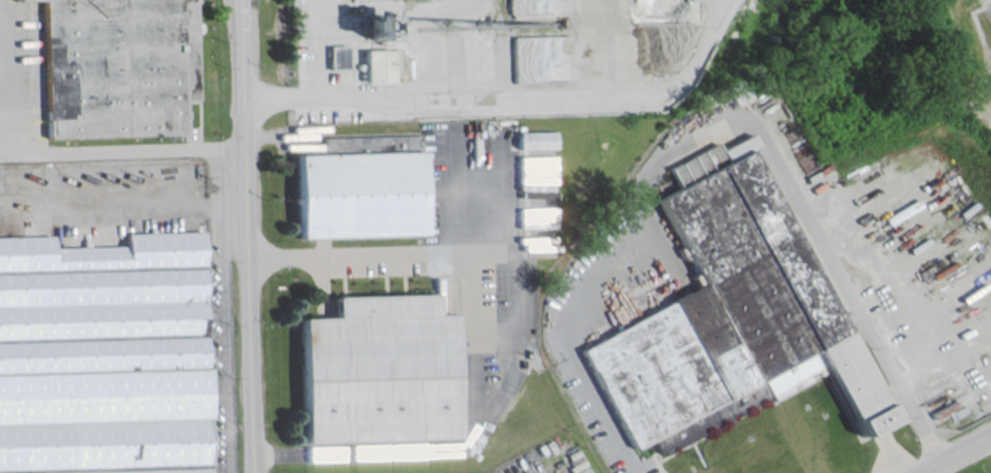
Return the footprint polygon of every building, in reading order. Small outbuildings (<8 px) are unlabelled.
[(45,138),(184,135),(183,103),(197,103),(195,0),(41,0),(45,138)] [(296,237),(293,154),(419,151),(422,233),(296,237)] [(202,231),(209,472),(0,472),(0,237),(49,236),(50,247),(124,245),(124,233),(202,231)] [(301,443),(298,317),(332,316),(332,295),(434,293),(434,313),(452,312),(455,439),(301,443)]
